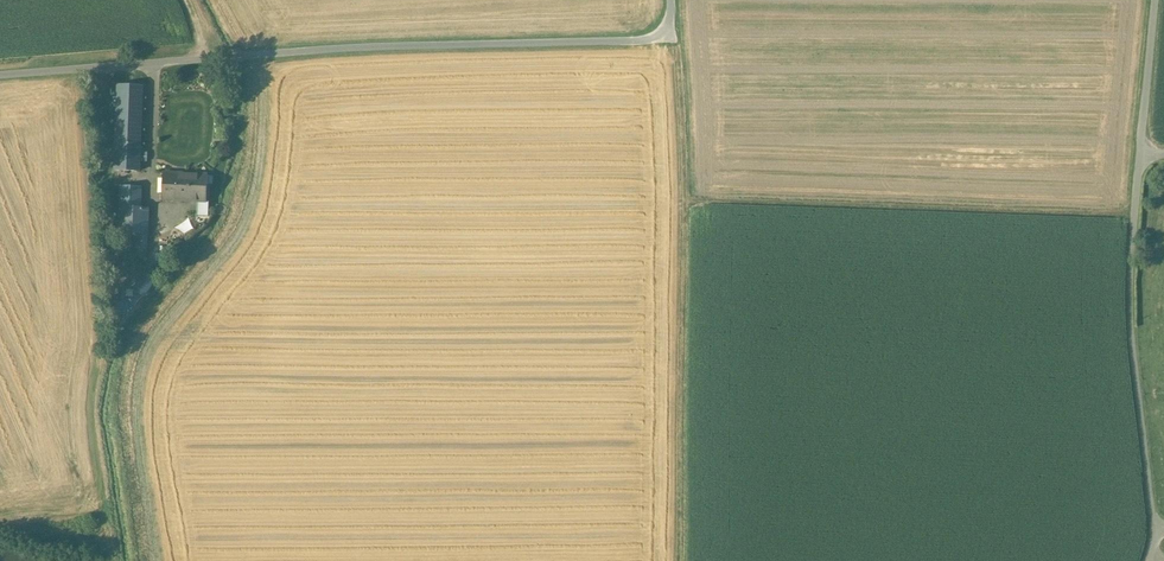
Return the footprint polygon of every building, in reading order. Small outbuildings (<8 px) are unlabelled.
[(142,86),(118,85),(115,170),(139,171),(142,86)] [(207,175),(164,173),(163,200),(206,201),(207,175)] [(142,187),(121,186),(119,232),(134,233),(133,258),(146,259),(147,234),(148,234),(149,208),(141,208),(142,187)] [(132,289),(141,296),(154,277),(144,271),(132,289)]
